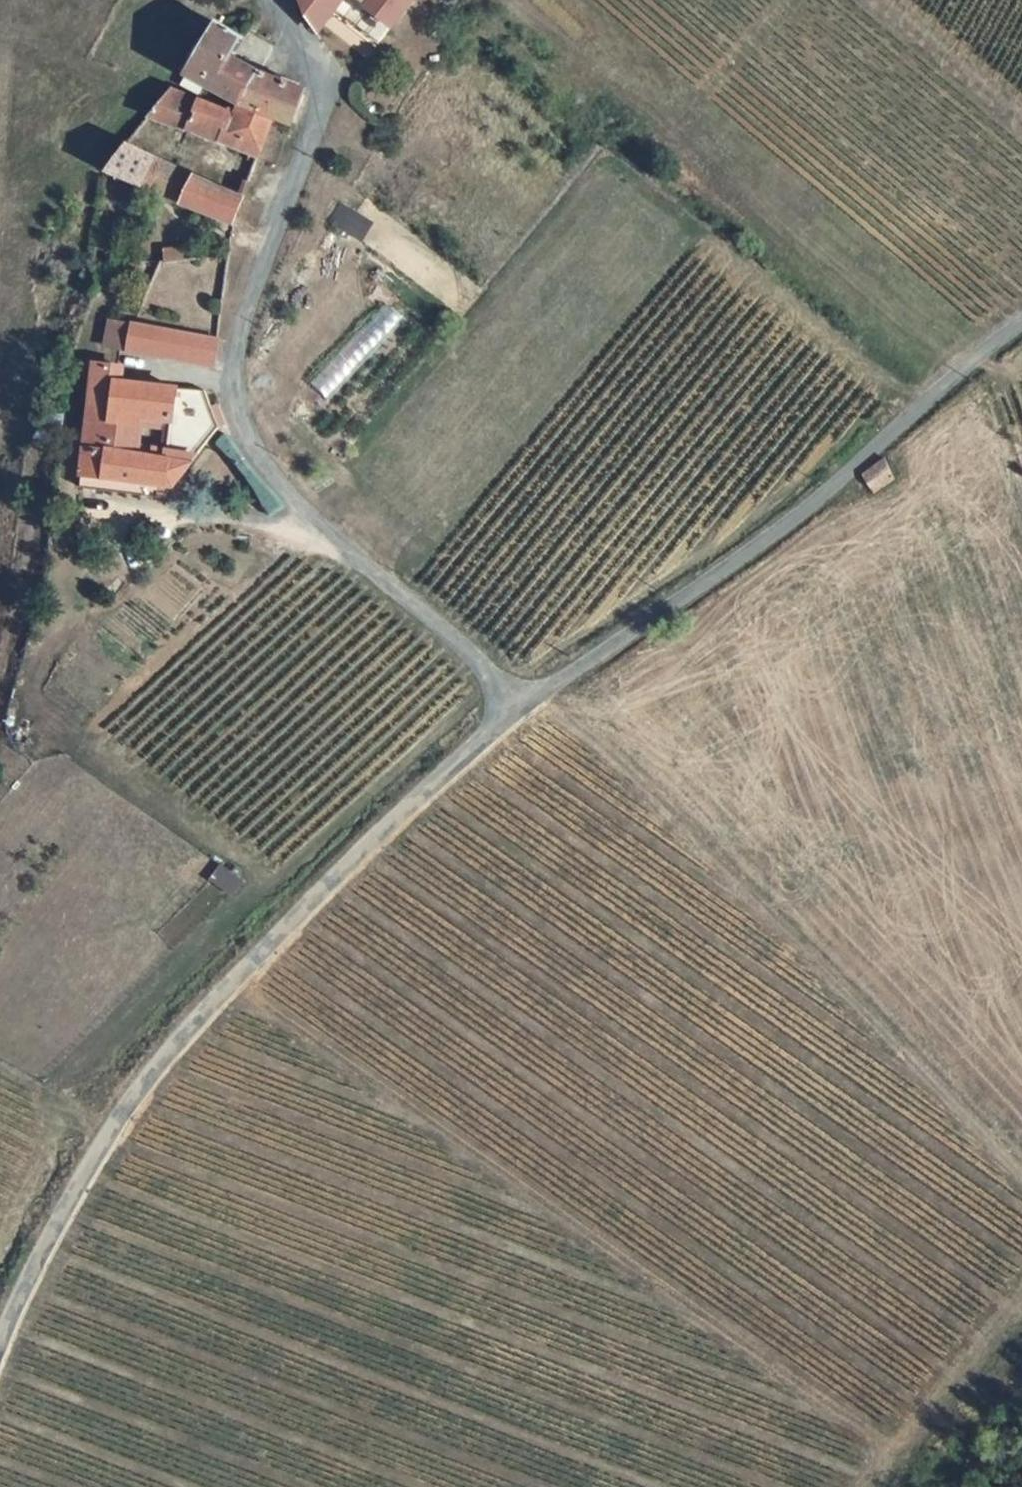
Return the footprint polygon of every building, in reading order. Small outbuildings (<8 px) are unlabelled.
[(305,13),(318,31),(342,0),(300,0),(305,13)] [(391,27),(412,0),(357,0),(391,27)] [(246,33),(222,21),(195,72),(248,101),(265,67),(237,52),(246,33)] [(291,124),(295,116),(308,90),(265,67),(248,101),(274,117),(291,124)] [(229,96),(212,86),(205,97),(223,107),(229,96)] [(173,88),(153,112),(191,125),(190,128),(221,141),(225,131),(237,136),(236,139),(261,151),(274,117),(241,106),(240,104),(235,115),(209,103),(173,88)] [(233,145),(259,156),(261,151),(236,139),(233,145)] [(105,170),(142,186),(155,157),(127,143),(105,170)] [(176,167),(155,157),(142,186),(156,192),(160,183),(168,186),(176,167)] [(180,203),(193,175),(176,167),(168,186),(164,195),(180,203)] [(233,223),(243,198),(193,175),(180,203),(233,223)] [(164,195),(168,186),(160,183),(156,192),(164,195)] [(361,234),(370,221),(340,201),(332,214),(361,234)] [(111,320),(107,347),(217,365),(222,338),(111,320)] [(209,389),(130,377),(132,367),(98,361),(85,476),(179,490),(204,457),(221,424),(209,389)]
